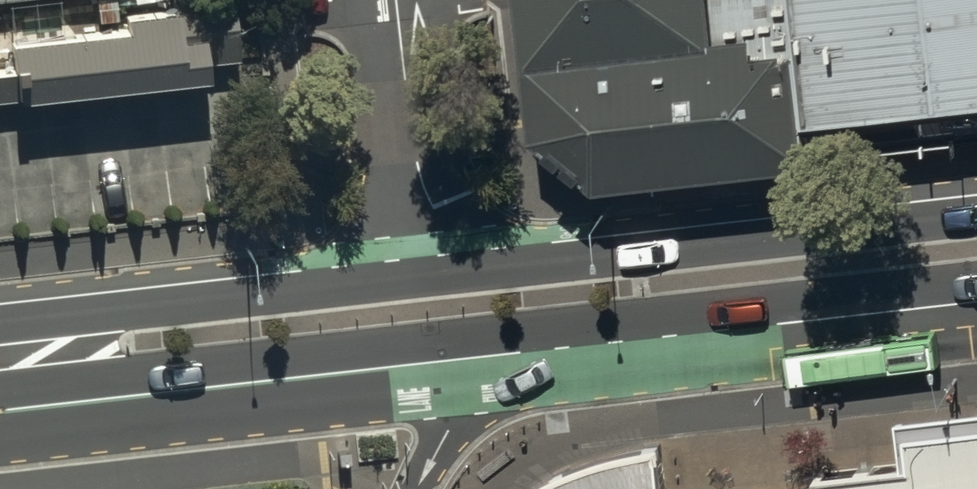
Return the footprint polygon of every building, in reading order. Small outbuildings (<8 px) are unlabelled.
[(21,107),(22,116),(217,95),(214,71),(245,68),(237,0),(178,0),(180,23),(132,28),(134,45),(20,58),(22,83),(0,85),(0,110),(21,107)] [(80,0),(0,0),(0,9),(80,0)] [(529,81),(796,52),(790,0),(520,0),(529,81)] [(796,52),(804,122),(976,102),(976,0),(790,0),(796,52)] [(796,52),(529,81),(536,142),(600,193),(809,170),(804,122),(796,52)] [(924,415),(900,418),(904,453),(849,459),(814,464),(817,488),(976,488),(976,410),(924,415)] [(657,438),(619,443),(582,455),(544,471),(514,488),(664,488),(657,438)]
